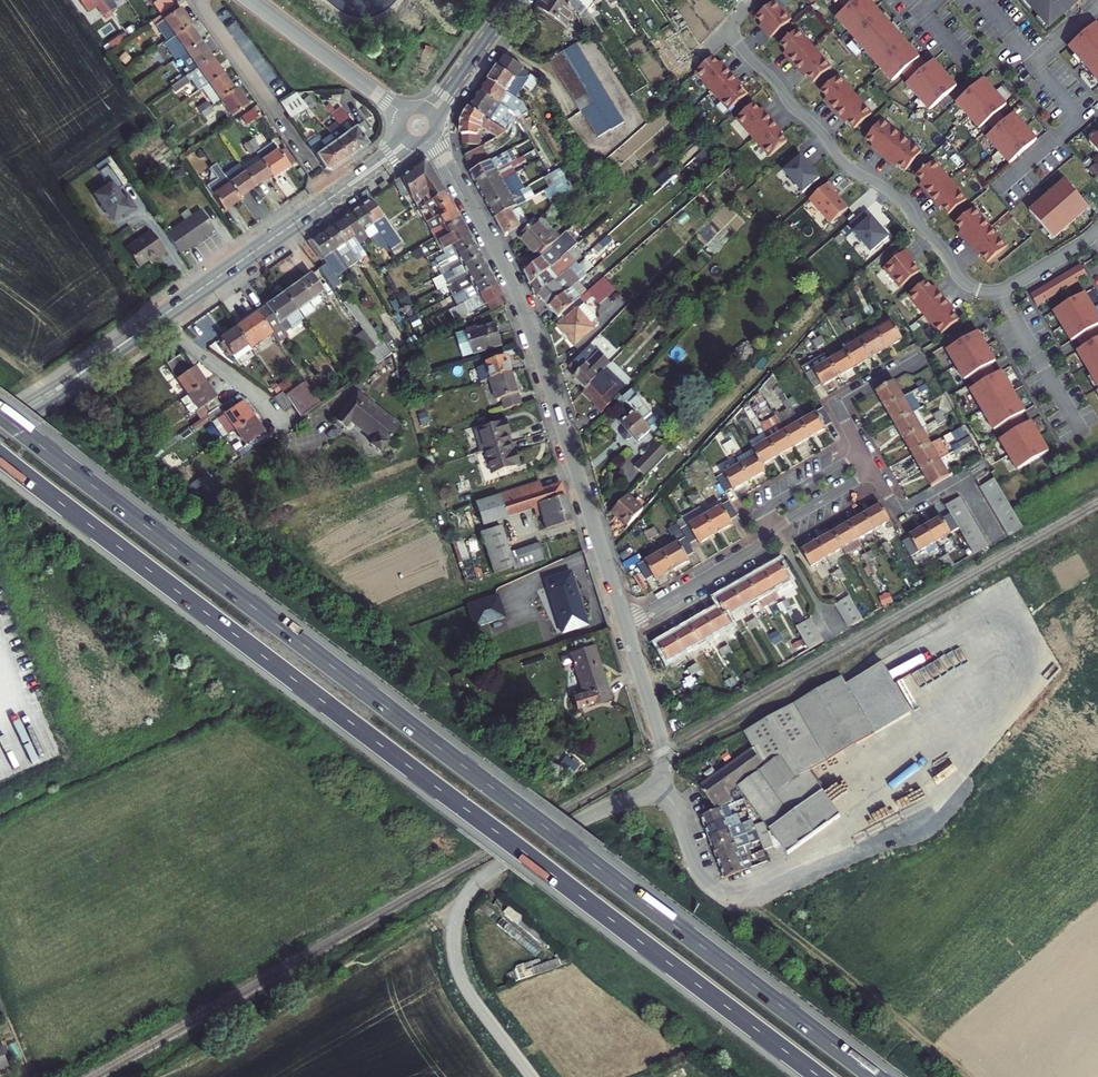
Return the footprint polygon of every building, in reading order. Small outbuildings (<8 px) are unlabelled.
[(102,0),(86,0),(81,4),(87,13),(96,7),(103,16),(110,12),(102,0)] [(110,12),(114,8),(109,1),(111,0),(102,0),(110,12)] [(175,6),(171,0),(161,0),(153,5),(160,16),(175,6)] [(567,27),(576,13),(557,0),(542,0),(537,7),(567,27)] [(576,13),(578,15),(590,35),(597,31),(586,11),(593,2),(592,0),(557,0),(576,13)] [(764,31),(770,38),(791,19),(775,0),(755,17),(766,29),(764,31)] [(836,18),(892,82),(902,73),(919,58),(901,38),(881,15),(868,0),(857,0),(836,18)] [(846,10),(857,0),(840,0),(838,1),(846,10)] [(1030,13),(1034,10),(1026,0),(1023,0),(1021,2),(1030,13)] [(1049,27),(1080,0),(1026,0),(1034,10),(1040,16),(1049,27)] [(160,16),(163,20),(157,25),(168,41),(189,26),(192,25),(180,8),(177,10),(175,6),(160,16)] [(884,12),(881,15),(901,38),(904,35),(884,12)] [(1040,16),(1036,19),(1045,30),(1049,27),(1040,16)] [(1068,47),(1074,54),(1095,77),(1097,81),(1097,26),(1096,23),(1068,47)] [(149,55),(152,59),(159,54),(159,55),(167,49),(175,60),(179,57),(200,42),(189,26),(168,41),(166,43),(156,50),(149,55)] [(788,59),(794,65),(814,48),(797,29),(780,44),(790,57),(788,59)] [(112,50),(129,39),(124,33),(108,44),(112,50)] [(200,42),(179,57),(187,68),(190,73),(212,58),(200,42)] [(576,44),(549,60),(596,137),(623,120),(576,44)] [(830,66),(814,48),(794,65),(799,71),(802,69),(812,82),(830,66)] [(678,58),(673,51),(669,54),(674,61),(678,58)] [(132,60),(125,53),(124,54),(123,53),(118,57),(119,58),(118,59),(125,66),(132,60)] [(1095,77),(1074,54),(1071,56),(1091,80),(1095,77)] [(524,86),(532,91),(539,80),(523,70),(524,68),(505,56),(497,67),(488,81),(516,99),(524,86)] [(695,73),(712,92),(732,74),(726,67),(723,69),(719,64),(713,57),(695,73)] [(919,58),(902,73),(909,82),(927,66),(920,57),(919,58)] [(178,82),(182,86),(191,80),(198,91),(202,89),(223,74),(212,58),(190,73),(188,75),(178,82)] [(679,69),(682,65),(678,58),(674,61),(679,69)] [(909,82),(906,85),(929,111),(957,87),(933,60),(927,66),(909,82)] [(188,75),(185,70),(175,77),(178,82),(188,75)] [(223,74),(202,89),(213,105),(220,100),(234,90),(223,74)] [(732,74),(712,92),(728,111),(746,95),(740,88),(735,83),(738,81),(732,74)] [(829,105),(835,112),(855,95),(838,76),(821,91),(827,98),(831,103),(829,105)] [(983,79),(956,103),(979,129),(987,122),(999,112),(1006,105),(983,79)] [(509,109),(514,113),(518,110),(522,115),(528,112),(523,103),(516,99),(488,81),(481,91),(509,109)] [(184,89),(182,86),(178,82),(170,87),(175,95),(184,89)] [(234,90),(220,100),(231,117),(248,105),(236,89),(234,90)] [(501,122),(509,109),(481,91),(470,108),(505,132),(509,127),(501,122)] [(302,101),(296,93),(289,97),(300,113),(308,108),(302,101)] [(658,100),(654,95),(645,100),(649,106),(658,100)] [(855,95),(835,112),(841,119),(843,117),(848,122),(854,129),(872,114),(855,95)] [(310,110),(316,106),(309,96),(302,101),(308,108),(310,110)] [(300,113),(289,97),(280,103),(290,119),(300,113)] [(201,113),(211,106),(207,102),(198,109),(201,113)] [(752,138),(772,121),(766,114),(764,116),(760,111),(753,104),(736,119),(752,138)] [(204,118),(214,111),(211,106),(201,113),(204,118)] [(364,139),(355,127),(340,108),(331,115),(345,134),(357,152),(368,144),(364,139)] [(462,135),(463,145),(478,145),(481,127),(497,138),(506,132),(505,132),(470,108),(464,117),(462,124),(462,135)] [(644,113),(642,109),(638,111),(639,112),(647,124),(654,118),(649,110),(644,113)] [(987,122),(994,131),(1006,120),(999,112),(987,122)] [(994,131),(986,137),(1009,164),(1037,140),(1014,113),(1006,120),(994,131)] [(877,151),(884,157),(901,135),(881,119),(865,139),(873,145),(878,149),(877,151)] [(363,121),(355,127),(364,139),(372,133),(363,121)] [(772,121),(752,138),(769,157),(787,142),(781,135),(776,129),(778,127),(772,121)] [(344,135),(335,123),(327,130),(330,134),(348,158),(357,152),(345,134),(344,135)] [(330,134),(322,140),(319,136),(317,137),(337,166),(348,158),(330,134)] [(1089,142),(1097,153),(1097,134),(1089,142)] [(317,137),(315,135),(312,136),(314,139),(307,144),(316,156),(324,169),(331,171),(337,166),(317,137)] [(901,135),(884,157),(891,163),(892,161),(898,165),(905,171),(921,151),(901,135)] [(253,139),(248,143),(255,152),(260,149),(253,139)] [(255,152),(248,143),(244,146),(250,156),(255,152)] [(273,178),(289,166),(273,143),(256,155),(257,155),(271,176),(273,178)] [(490,161),(482,146),(465,156),(473,171),(490,161)] [(473,171),(469,173),(475,183),(516,160),(510,150),(490,161),(473,171)] [(544,165),(547,164),(541,152),(538,154),(541,159),(544,165)] [(271,176),(257,155),(241,166),(255,187),(271,176)] [(801,157),(784,171),(790,177),(788,179),(795,187),(796,185),(803,193),(820,178),(801,157)] [(516,173),(512,168),(521,163),(519,159),(516,160),(475,183),(480,193),(502,180),(516,173)] [(95,167),(98,171),(108,165),(104,160),(95,167)] [(409,193),(411,199),(414,204),(421,198),(425,196),(428,200),(424,203),(426,207),(432,217),(453,206),(447,196),(441,185),(438,180),(427,161),(422,160),(421,161),(410,169),(401,176),(409,193)] [(924,190),(930,197),(950,180),(934,160),(916,175),(922,183),(926,188),(924,190)] [(228,171),(221,161),(216,165),(223,174),(228,171)] [(98,171),(108,185),(110,183),(115,190),(122,185),(108,165),(98,171)] [(223,174),(216,165),(211,168),(218,178),(223,174)] [(240,165),(224,176),(229,184),(239,198),(255,187),(241,166),(240,165)] [(561,168),(549,175),(555,185),(559,193),(562,199),(569,194),(573,190),(567,178),(561,168)] [(577,175),(582,181),(587,176),(589,174),(584,169),(577,175)] [(229,184),(224,176),(223,174),(218,178),(219,179),(207,187),(224,212),(241,200),(239,198),(229,184)] [(555,185),(549,175),(544,178),(550,188),(555,185)] [(409,193),(401,176),(394,182),(401,197),(409,193)] [(569,194),(574,200),(593,184),(587,176),(582,181),(573,190),(569,194)] [(511,197),(509,193),(518,188),(520,191),(524,189),(520,182),(523,180),(522,177),(506,187),(484,199),(490,209),(511,197)] [(484,199),(506,187),(502,180),(480,193),(484,199)] [(950,180),(930,197),(936,204),(938,202),(942,207),(948,214),(966,199),(950,180)] [(1065,180),(1029,211),(1053,238),(1089,207),(1065,180)] [(122,199),(115,190),(110,183),(108,185),(94,195),(110,218),(119,211),(123,216),(135,208),(126,196),(122,199)] [(829,183),(809,200),(830,224),(848,208),(835,193),(837,191),(829,183)] [(555,185),(550,188),(544,191),(547,196),(548,199),(559,193),(555,185)] [(527,194),(531,191),(529,186),(524,189),(520,191),(511,197),(490,209),(495,219),(521,204),(530,199),(527,194)] [(534,197),(537,202),(547,196),(544,191),(534,197)] [(393,247),(400,243),(369,199),(360,206),(386,245),(391,252),(395,250),(393,247)] [(519,238),(536,221),(534,218),(527,223),(519,208),(522,206),(521,204),(495,219),(505,236),(509,234),(514,242),(519,238)] [(737,227),(728,219),(733,214),(723,204),(695,235),(704,243),(710,237),(713,240),(721,231),(727,237),(737,227)] [(386,245),(360,206),(350,212),(368,239),(371,237),(379,248),(382,246),(383,247),(386,245)] [(440,226),(458,216),(453,206),(432,217),(424,221),(430,231),(440,226)] [(963,238),(969,245),(990,227),(974,207),(955,223),(961,231),(965,236),(963,238)] [(180,254),(215,230),(201,210),(166,235),(180,254)] [(368,239),(350,212),(341,218),(359,245),(368,239)] [(863,212),(850,223),(856,230),(854,232),(871,252),(889,237),(872,217),(869,219),(863,212)] [(445,236),(464,226),(458,216),(440,226),(445,236)] [(559,238),(541,217),(536,221),(519,238),(537,258),(559,238)] [(341,218),(331,225),(357,261),(358,263),(361,260),(357,254),(362,250),(359,245),(341,218)] [(357,261),(331,225),(323,232),(348,268),(357,261)] [(464,226),(445,236),(448,241),(450,245),(469,236),(464,226)] [(531,286),(562,259),(555,252),(560,248),(578,231),(573,226),(569,229),(559,238),(537,258),(524,271),(531,286)] [(990,227),(969,245),(975,252),(976,250),(981,255),(987,263),(1006,247),(990,227)] [(166,253),(151,232),(126,249),(138,268),(150,259),(155,255),(157,258),(166,253)] [(323,232),(308,242),(321,259),(322,259),(326,263),(325,264),(318,269),(332,289),(339,283),(335,277),(348,268),(323,232)] [(456,256),(475,246),(469,236),(450,245),(442,250),(444,254),(435,259),(438,265),(456,256)] [(439,245),(448,241),(445,236),(438,240),(437,241),(439,245)] [(448,241),(439,245),(442,250),(450,245),(448,241)] [(461,265),(480,255),(475,246),(456,256),(438,265),(439,268),(448,264),(451,271),(461,265)] [(560,248),(555,252),(562,259),(564,257),(566,255),(560,248)] [(884,268),(900,287),(919,271),(913,264),(909,259),(911,257),(905,250),(884,268)] [(570,268),(572,266),(576,263),(568,253),(566,255),(564,257),(562,259),(531,286),(536,298),(539,296),(570,268)] [(486,265),(480,255),(461,265),(451,271),(443,275),(447,285),(466,275),(486,265)] [(587,275),(576,263),(572,266),(570,268),(580,280),(587,275)] [(443,275),(451,271),(448,264),(439,268),(443,275)] [(472,285),(491,275),(486,265),(466,275),(447,285),(452,295),(472,285)] [(1081,265),(1031,295),(1037,305),(1087,275),(1081,265)] [(549,307),(579,282),(580,280),(570,268),(539,296),(549,307)] [(311,274),(284,293),(303,319),(305,318),(304,317),(312,311),(306,303),(323,291),(311,274)] [(447,285),(443,275),(437,278),(433,280),(437,290),(447,285)] [(477,295),(497,285),(491,275),(472,285),(452,295),(458,305),(477,295)] [(615,290),(604,277),(587,292),(561,315),(565,319),(558,325),(575,345),(598,325),(594,321),(596,319),(584,304),(592,297),(598,304),(615,290)] [(908,295),(924,315),(945,298),(939,291),(937,293),(932,288),(926,281),(908,295)] [(558,318),(561,315),(587,292),(579,282),(549,307),(558,318)] [(454,307),(459,318),(486,303),(501,295),(502,295),(497,285),(477,295),(458,305),(454,307)] [(868,306),(857,287),(852,290),(863,309),(867,316),(872,313),(868,306)] [(1053,311),(1071,341),(1081,335),(1093,328),(1097,325),(1097,315),(1085,292),(1053,311)] [(303,319),(284,293),(257,312),(272,333),(276,340),(286,333),(292,329),(302,322),(301,321),(303,319)] [(505,303),(501,295),(486,303),(490,311),(503,304),(505,303)] [(403,296),(397,299),(401,306),(406,304),(403,296)] [(350,298),(343,303),(363,330),(355,336),(373,359),(364,365),(368,371),(392,354),(384,344),(379,337),(350,298)] [(945,298),(924,315),(940,334),(958,320),(952,312),(948,307),(950,305),(945,298)] [(401,311),(395,300),(391,302),(396,314),(401,311)] [(257,312),(236,327),(248,344),(251,348),(272,333),(257,312)] [(902,340),(889,316),(873,326),(876,331),(844,349),(845,352),(829,361),(825,354),(802,368),(814,389),(821,385),(822,387),(902,340)] [(857,323),(852,316),(848,318),(843,321),(847,329),(852,326),(857,323)] [(463,357),(503,345),(496,325),(478,330),(478,328),(456,334),(463,357)] [(220,338),(232,355),(248,344),(236,327),(220,338)] [(1081,335),(1087,345),(1097,338),(1097,337),(1093,328),(1081,335)] [(279,343),(289,336),(291,337),(294,335),(294,332),(292,329),(286,333),(276,340),(279,343)] [(978,331),(946,350),(964,380),(996,361),(978,331)] [(392,339),(388,332),(379,337),(384,344),(387,343),(392,339)] [(825,344),(821,336),(817,339),(812,332),(809,336),(816,349),(821,346),(825,344)] [(406,341),(409,346),(418,340),(416,336),(406,341)] [(1077,351),(1097,386),(1097,338),(1087,345),(1077,351)] [(399,350),(392,339),(387,343),(393,354),(399,350)] [(248,344),(232,355),(235,360),(252,349),(251,348),(248,344)] [(604,371),(604,370),(610,364),(598,352),(590,345),(569,366),(577,373),(573,377),(585,390),(595,379),(604,371)] [(166,363),(187,394),(204,382),(193,366),(190,369),(180,354),(166,363)] [(512,373),(507,357),(487,363),(488,365),(492,379),(512,373)] [(492,379),(488,365),(477,368),(482,382),(490,379),(492,379)] [(970,389),(994,430),(1026,411),(1002,371),(970,389)] [(505,410),(522,405),(512,373),(492,379),(490,379),(496,401),(502,399),(505,410)] [(767,392),(777,382),(773,375),(762,387),(767,392)] [(607,394),(609,392),(595,379),(585,390),(583,392),(596,405),(594,407),(601,413),(614,400),(607,394)] [(925,385),(922,380),(915,384),(918,389),(921,394),(928,390),(939,383),(936,379),(925,385)] [(876,391),(931,487),(949,476),(940,460),(949,454),(940,439),(931,444),(922,428),(930,424),(916,400),(911,393),(904,397),(894,381),(876,391)] [(220,405),(204,382),(187,394),(180,399),(189,412),(192,413),(198,421),(202,418),(207,414),(220,405)] [(321,403),(306,382),(286,397),(291,405),(300,418),(321,403)] [(409,389),(407,382),(401,384),(403,391),(409,389)] [(733,490),(765,472),(762,466),(825,429),(825,427),(832,423),(823,409),(800,422),(792,408),(797,405),(792,398),(788,400),(779,385),(775,388),(776,390),(774,391),(779,398),(787,410),(783,412),(787,418),(782,422),(779,423),(780,424),(772,430),(767,422),(765,423),(759,412),(754,414),(747,403),(743,408),(751,421),(760,437),(749,443),(753,450),(737,460),(740,465),(716,478),(725,493),(732,488),(733,490)] [(286,397),(279,388),(276,390),(274,392),(277,396),(274,398),(283,410),(291,405),(286,397)] [(916,400),(922,397),(921,394),(918,389),(911,393),(916,400)] [(654,417),(632,391),(623,398),(634,411),(621,423),(626,429),(623,431),(622,435),(626,440),(630,439),(632,437),(637,442),(651,430),(654,432),(664,423),(664,420),(660,415),(656,415),(654,417)] [(360,404),(365,399),(357,393),(352,398),(360,404)] [(103,398),(96,403),(99,408),(106,403),(103,398)] [(399,425),(365,399),(360,404),(352,398),(335,420),(344,427),(349,421),(374,440),(370,444),(379,451),(399,425)] [(207,414),(222,438),(235,429),(252,417),(242,401),(234,406),(229,399),(220,405),(207,414)] [(106,403),(99,408),(113,428),(120,423),(106,403)] [(941,411),(933,415),(936,420),(939,425),(946,421),(943,416),(941,411)] [(268,440),(252,417),(235,429),(246,445),(238,451),(242,458),(268,440)] [(509,435),(512,434),(508,421),(476,431),(482,452),(486,451),(512,443),(509,435)] [(1031,421),(1000,439),(1018,469),(1049,451),(1031,421)] [(722,433),(726,438),(731,434),(728,429),(722,433)] [(134,443),(139,436),(136,434),(131,440),(134,443)] [(692,439),(687,434),(679,443),(683,448),(692,439)] [(148,443),(139,436),(134,443),(143,450),(148,443)] [(736,447),(732,440),(727,443),(722,446),(727,453),(732,450),(736,447)] [(960,443),(959,443),(952,447),(954,452),(957,456),(975,446),(972,441),(967,444),(962,447),(960,443)] [(493,474),(522,465),(517,451),(515,452),(512,443),(486,451),(493,474)] [(634,467),(644,476),(667,452),(657,443),(634,467)] [(198,490),(212,479),(206,473),(191,485),(198,490)] [(994,479),(980,487),(1009,536),(1023,528),(994,479)] [(542,491),(539,482),(475,502),(482,525),(507,517),(506,514),(533,505),(535,512),(536,512),(537,515),(541,513),(545,529),(570,521),(559,486),(542,491)] [(689,488),(692,494),(697,491),(694,485),(689,488)] [(702,498),(697,491),(692,494),(688,497),(692,504),(697,501),(702,498)] [(628,526),(643,509),(635,502),(628,495),(613,512),(628,526)] [(945,505),(950,514),(942,518),(941,517),(909,536),(910,538),(902,542),(911,557),(914,555),(918,552),(922,557),(938,548),(946,543),(943,538),(959,528),(971,549),(974,554),(988,546),(960,497),(945,505)] [(643,509),(647,505),(638,498),(635,502),(643,509)] [(730,503),(729,501),(705,515),(701,507),(676,521),(686,538),(679,542),(662,552),(645,562),(638,566),(646,580),(653,576),(656,580),(672,570),(689,561),(687,556),(695,552),(690,544),(697,540),(699,544),(716,534),(733,524),(730,520),(737,516),(730,503)] [(877,535),(874,530),(890,521),(880,505),(801,550),(810,567),(843,548),(845,553),(861,544),(877,535)] [(673,540),(682,536),(677,524),(667,529),(673,540)] [(494,573),(513,566),(514,569),(545,559),(540,543),(509,553),(501,525),(480,532),(494,573)] [(649,530),(645,533),(649,541),(654,538),(658,535),(654,528),(649,530)] [(462,538),(451,541),(458,563),(469,559),(462,538)] [(886,552),(891,549),(887,542),(882,545),(886,552)] [(971,549),(965,552),(968,557),(974,554),(971,549)] [(866,564),(871,561),(873,566),(877,564),(874,559),(875,558),(872,551),(867,554),(862,556),(866,564)] [(948,554),(943,557),(938,560),(942,567),(947,564),(950,568),(954,565),(948,554)] [(790,579),(780,563),(717,600),(722,608),(658,645),(667,661),(731,624),(726,616),(758,597),(764,607),(779,598),(777,594),(792,586),(789,580),(790,579)] [(464,568),(460,568),(465,583),(468,582),(464,568)] [(840,569),(835,572),(831,575),(835,582),(840,579),(845,576),(840,569)] [(545,579),(561,633),(586,624),(570,571),(545,579)] [(862,618),(854,604),(849,596),(835,604),(848,627),(862,618)] [(777,606),(781,613),(786,610),(791,607),(787,600),(782,603),(777,606)] [(505,601),(475,610),(482,631),(511,622),(505,601)] [(756,618),(751,621),(746,624),(750,631),(755,628),(760,625),(756,618)] [(796,627),(800,635),(804,642),(809,650),(823,641),(819,634),(810,619),(796,627)] [(728,645),(719,651),(723,658),(733,653),(728,645)] [(593,646),(570,653),(583,693),(572,696),(576,710),(610,699),(593,646)] [(687,669),(691,676),(696,673),(701,671),(697,663),(692,666),(687,669)] [(808,772),(874,734),(910,713),(882,663),(846,684),(842,676),(745,732),(754,748),(752,749),(764,767),(759,771),(760,771),(739,786),(752,805),(756,811),(770,829),(788,855),(840,817),(808,772)] [(682,702),(670,706),(672,713),(684,710),(682,702)] [(764,767),(752,749),(700,786),(717,810),(718,809),(733,801),(727,792),(737,784),(739,786),(760,771),(759,771),(764,767)] [(704,827),(732,817),(730,810),(742,806),(744,812),(748,810),(744,799),(718,809),(717,810),(700,816),(704,827)] [(746,817),(741,819),(743,824),(752,820),(752,819),(748,810),(744,812),(746,817)] [(758,816),(752,819),(752,820),(756,830),(760,841),(761,845),(763,850),(773,847),(767,832),(764,824),(763,823),(761,823),(758,816)] [(736,827),(734,822),(732,817),(704,827),(708,837),(736,827)] [(736,827),(708,837),(712,847),(756,830),(752,820),(743,824),(736,827)] [(712,847),(716,858),(756,842),(760,841),(756,830),(712,847)] [(720,868),(748,857),(746,851),(757,846),(756,842),(716,858),(720,868)] [(748,857),(720,868),(723,878),(751,868),(749,862),(759,858),(761,864),(767,862),(764,851),(760,852),(748,857)] [(538,941),(542,935),(511,906),(497,920),(535,956),(544,947),(538,941)]
